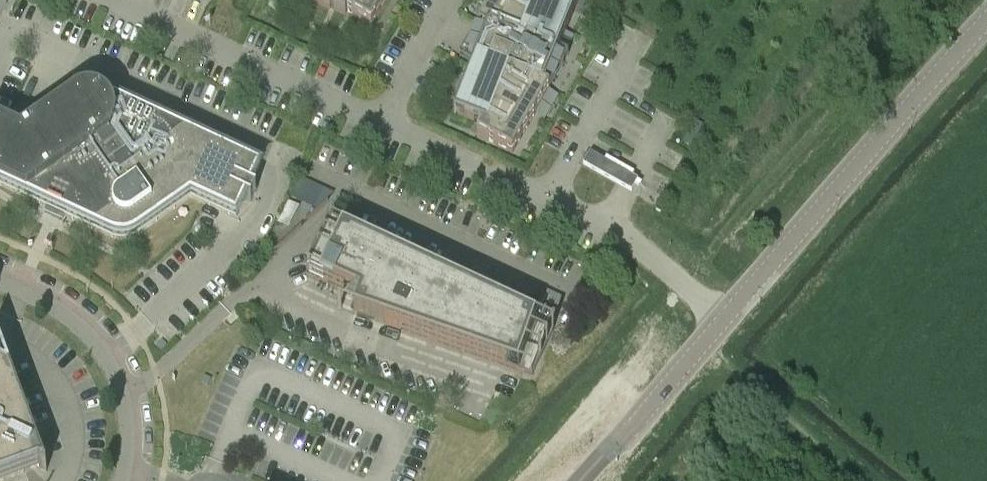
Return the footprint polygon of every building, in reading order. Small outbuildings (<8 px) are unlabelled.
[(8,0),(0,0),(0,17),(8,0)] [(309,0),(345,15),(347,12),(371,26),(386,0),(309,0)] [(476,59),(453,115),(482,126),(477,134),(512,154),(550,89),(544,86),(579,0),(494,0),(478,27),(487,32),(476,59)] [(26,199),(110,238),(115,240),(121,241),(126,240),(132,239),(137,236),(191,199),(217,211),(236,220),(245,200),(251,203),(256,192),(250,189),(259,170),(253,167),(186,136),(103,97),(100,96),(96,95),(93,94),(89,94),(86,94),(80,95),(76,98),(21,136),(11,132),(19,116),(0,107),(0,187),(26,199)] [(358,301),(353,315),(531,377),(553,330),(329,226),(307,274),(354,296),(358,301)] [(39,469),(46,472),(0,347),(0,480),(5,480),(39,469)]
